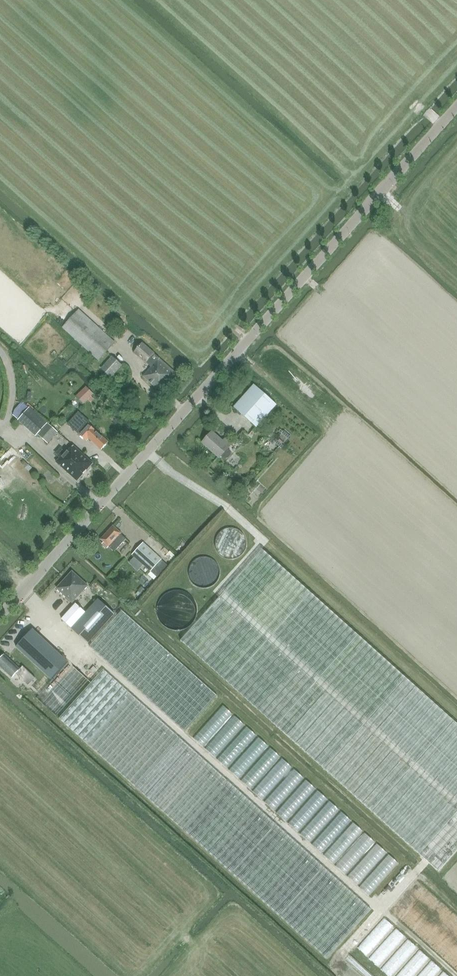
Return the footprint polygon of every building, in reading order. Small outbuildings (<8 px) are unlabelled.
[(63,328),(98,360),(107,351),(115,342),(79,310),(63,328)] [(142,343),(134,352),(151,367),(143,376),(158,390),(163,385),(164,386),(176,373),(142,343)] [(122,365),(113,357),(101,369),(111,377),(122,365)] [(257,427),(277,405),(254,385),(234,407),(257,427)] [(73,397),(81,390),(78,387),(70,394),(73,397)] [(87,400),(93,394),(86,387),(80,392),(87,400)] [(47,444),(58,432),(48,424),(48,425),(29,408),(18,420),(36,436),(38,435),(47,444)] [(78,412),(68,424),(72,428),(84,438),(86,436),(102,450),(108,442),(88,424),(90,422),(78,412)] [(220,458),(221,457),(224,459),(226,459),(228,458),(230,456),(231,455),(231,453),(230,450),(228,448),(232,444),(226,438),(223,441),(212,432),(203,442),(220,458)] [(17,443),(11,449),(20,459),(26,453),(17,443)] [(58,459),(56,462),(77,481),(93,464),(73,446),(68,451),(66,450),(65,451),(60,447),(53,454),(58,459)] [(114,552),(126,539),(121,534),(113,526),(101,539),(104,542),(102,544),(107,548),(108,547),(114,552)] [(150,571),(161,559),(144,543),(133,555),(150,571)] [(181,641),(438,872),(456,851),(456,724),(263,549),(181,641)] [(161,559),(150,571),(158,577),(168,565),(161,559)] [(147,578),(151,575),(145,569),(141,573),(147,578)] [(72,571),(66,578),(57,588),(72,603),(88,586),(72,571)] [(88,643),(115,614),(98,599),(86,613),(76,604),(62,619),(88,643)] [(184,733),(218,696),(150,635),(150,636),(122,611),(90,646),(184,733)] [(32,629),(16,646),(32,661),(48,643),(32,629)] [(34,679),(36,677),(24,666),(20,669),(4,655),(0,660),(0,666),(12,678),(16,674),(28,685),(34,679)] [(70,662),(38,698),(57,715),(90,680),(70,662)] [(59,718),(88,744),(328,959),(372,909),(103,669),(59,718)] [(401,863),(222,703),(192,736),(371,896),(401,863)] [(412,879),(384,909),(393,918),(421,888),(412,879)] [(397,922),(407,929),(431,897),(422,890),(397,922)] [(408,931),(416,938),(443,909),(435,901),(408,931)] [(446,910),(421,944),(429,950),(454,916),(446,910)] [(384,917),(356,948),(387,975),(450,975),(384,917)] [(431,952),(440,959),(456,941),(456,924),(431,952)] [(456,963),(456,948),(444,962),(451,969),(456,963)]
